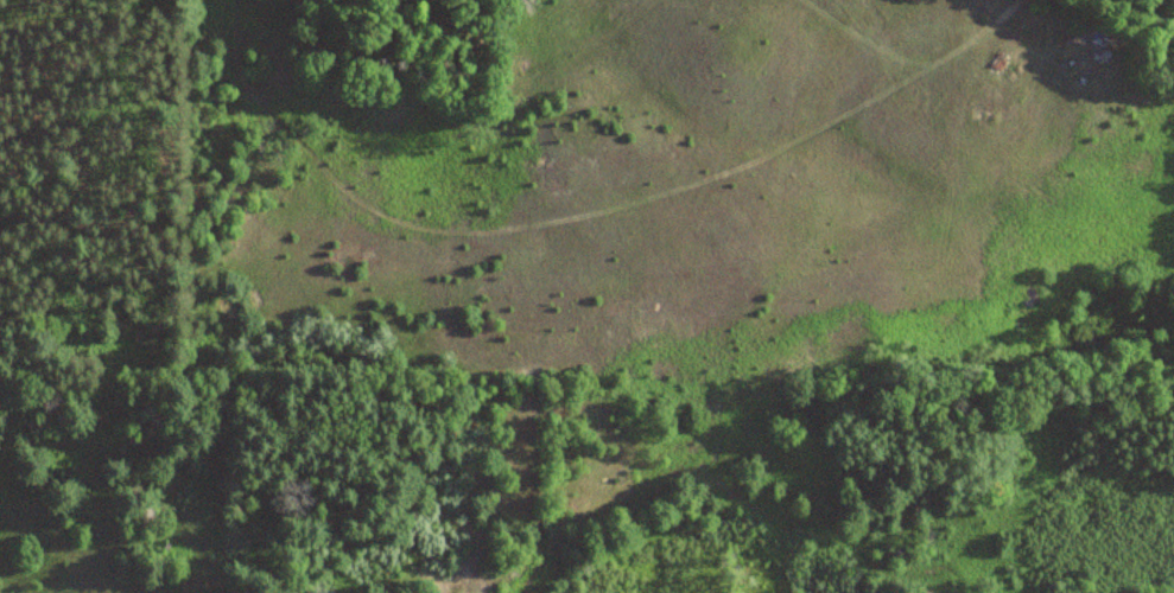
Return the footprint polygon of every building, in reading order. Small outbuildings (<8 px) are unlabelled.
[(1092,62),(1107,59),(1105,49),(1090,53),(1092,62)]
